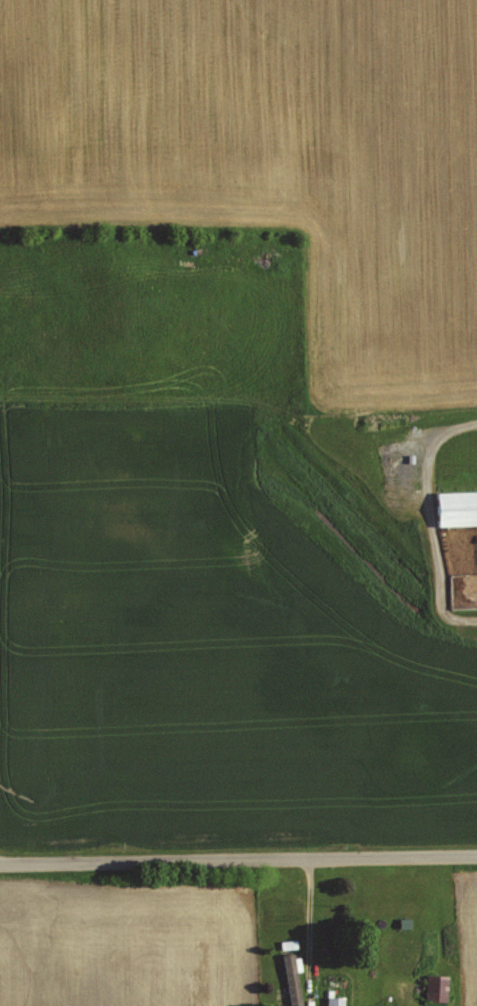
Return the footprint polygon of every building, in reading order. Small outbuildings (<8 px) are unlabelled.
[(476,523),(476,489),(434,490),(435,524),(476,523)] [(423,999),(445,1000),(446,974),(424,973),(423,999)] [(324,995),(324,1005),(341,1005),(341,995),(324,995)]
